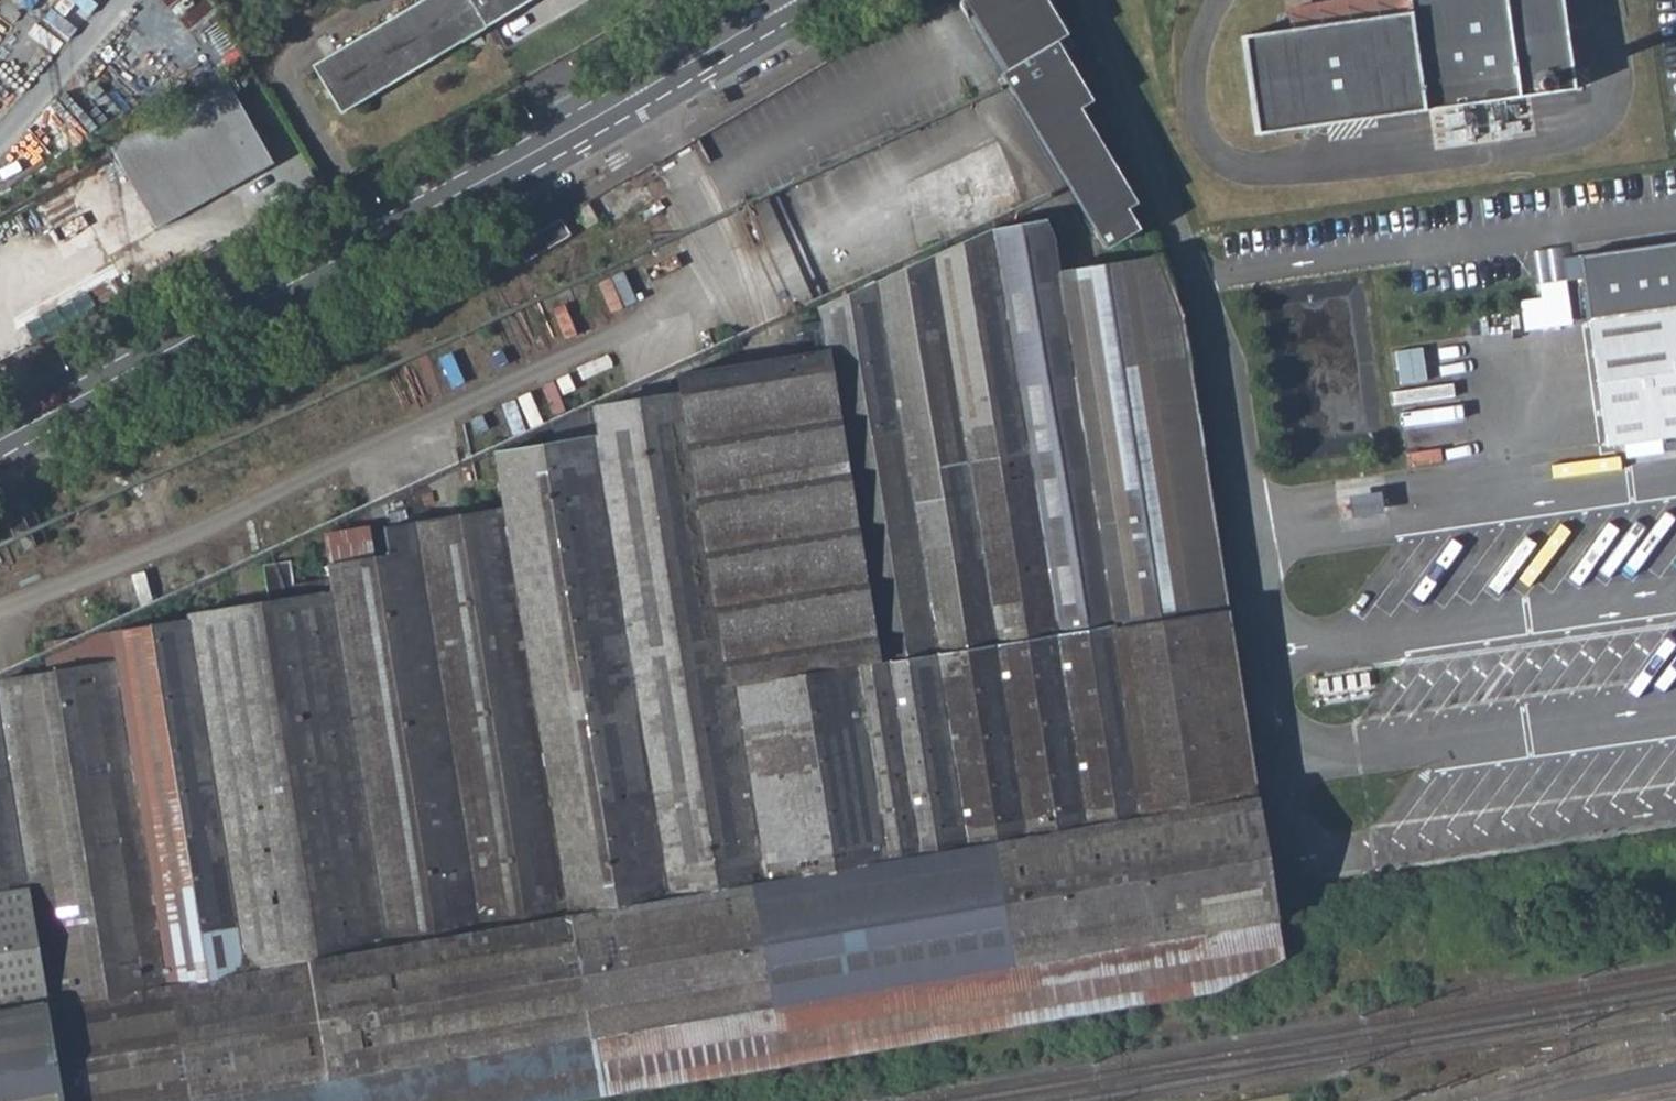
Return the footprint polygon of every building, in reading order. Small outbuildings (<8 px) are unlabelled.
[(310,66),(340,115),(485,28),(468,0),(420,0),(310,66)] [(485,28),(531,0),(468,0),(485,28)] [(1005,72),(1000,75),(1104,250),(1137,231),(1123,207),(1126,205),(1070,112),(1088,101),(1053,43),(1063,36),(1042,0),(962,0),(1005,72)] [(1407,12),(1242,35),(1256,134),(1574,88),(1561,0),(1406,0),(1407,12)] [(220,73),(103,140),(154,231),(272,164),(220,73)] [(556,218),(513,243),(521,258),(564,234),(556,218)] [(840,353),(690,380),(693,403),(691,403),(795,1061),(1216,991),(1285,957),(1254,757),(1220,544),(1212,489),(1186,320),(1162,257),(1063,287),(1056,243),(1043,235),(981,240),(833,315),(840,353)] [(1531,252),(1534,284),(1564,281),(1561,249),(1531,252)] [(795,1061),(691,403),(609,417),(610,427),(567,434),(570,456),(504,467),(511,511),(421,528),(426,559),(333,575),(335,585),(285,593),(286,597),(107,628),(115,684),(0,702),(0,1100),(546,1100),(795,1061)] [(18,510),(3,518),(21,556),(37,547),(18,510)]
